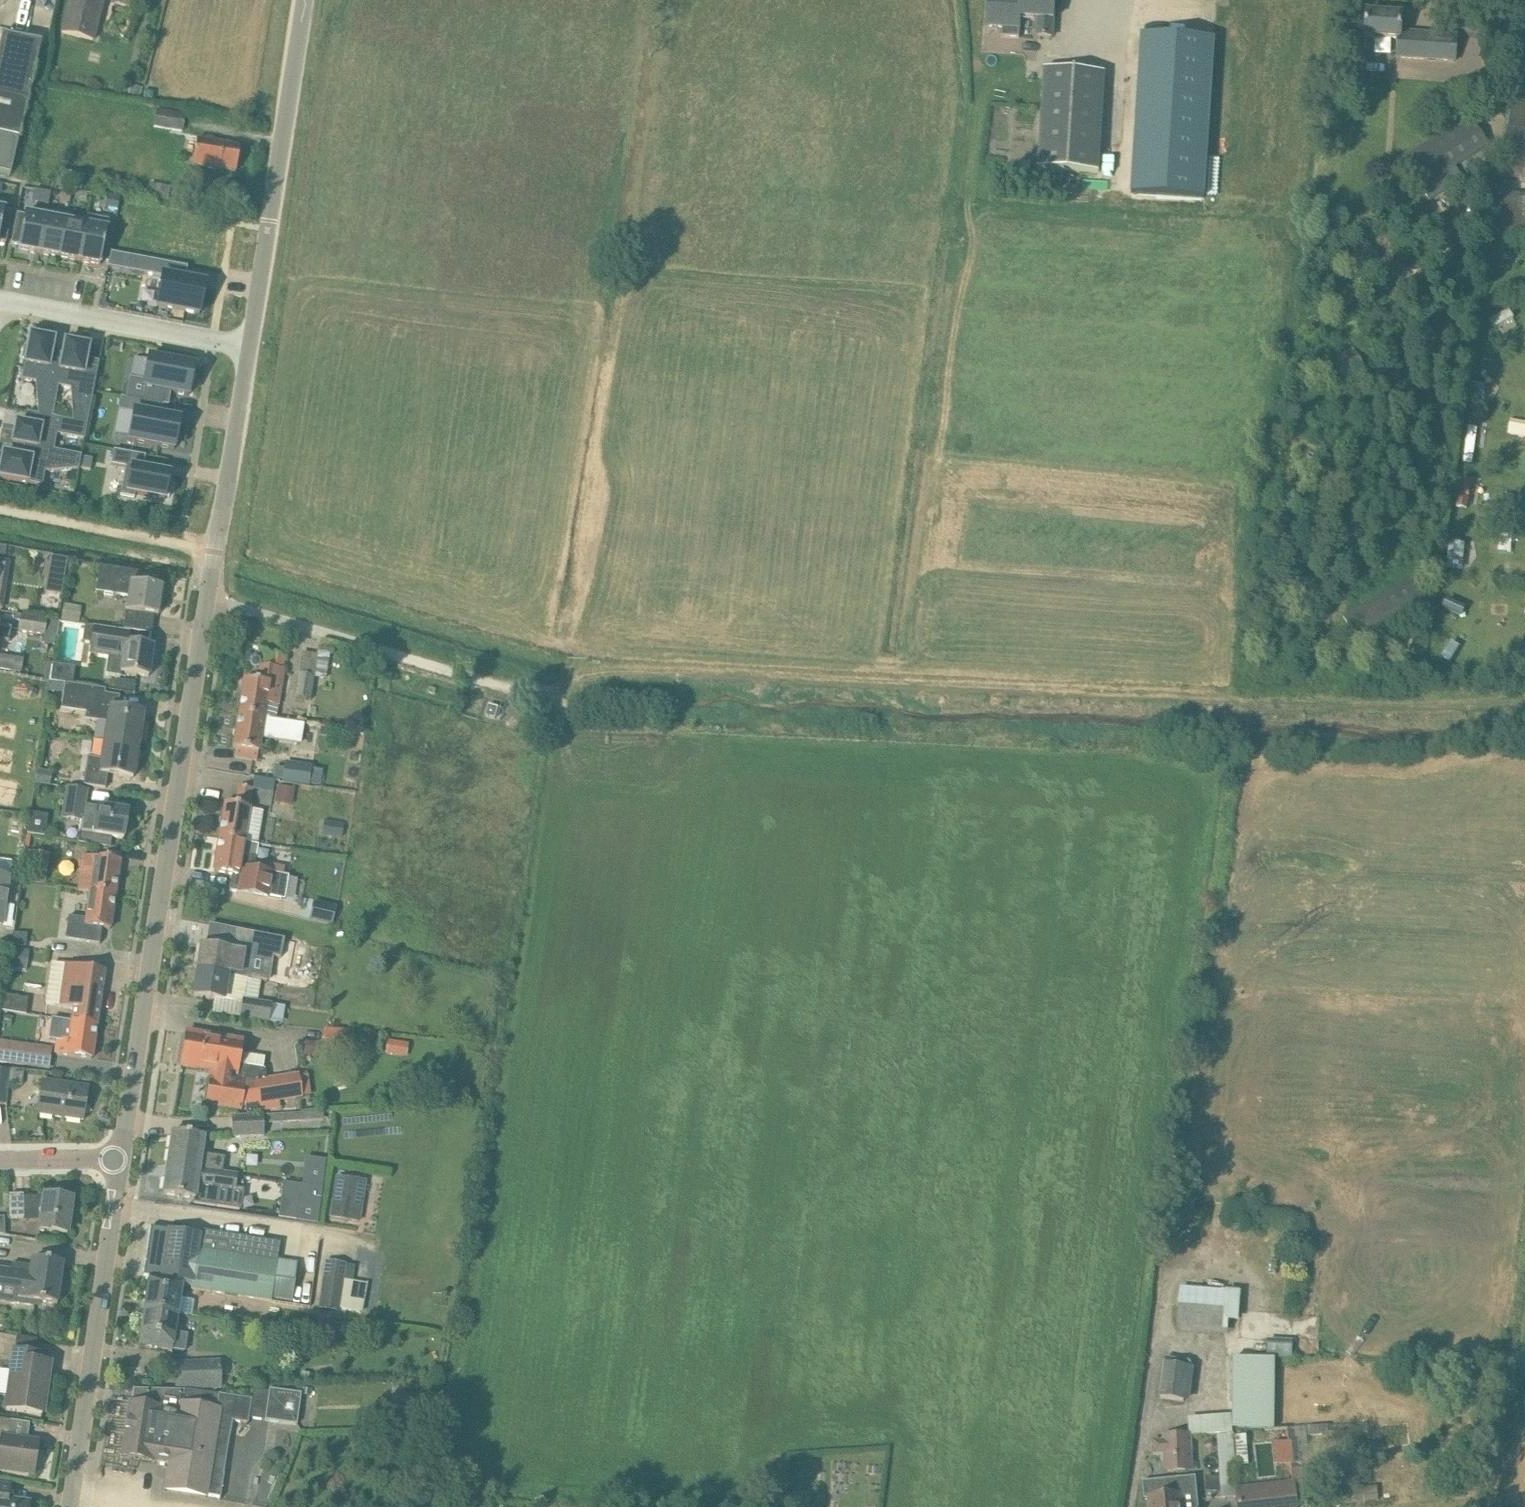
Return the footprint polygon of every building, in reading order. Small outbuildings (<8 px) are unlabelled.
[(61,34),(96,42),(106,0),(70,0),(61,34)] [(1055,20),(1057,0),(990,0),(988,37),(1006,38),(1007,28),(1022,29),(1022,18),(1039,19),(1038,37),(1053,38),(1054,20),(1055,20)] [(1401,31),(1402,14),(1367,12),(1366,36),(1398,38),(1397,59),(1456,62),(1458,34),(1401,31)] [(41,43),(3,35),(0,48),(0,174),(11,177),(20,142),(19,141),(41,43)] [(1214,39),(1142,35),(1132,195),(1204,199),(1214,39)] [(1106,73),(1045,69),(1038,168),(1099,172),(1106,73)] [(131,84),(128,95),(139,98),(142,87),(131,84)] [(154,128),(182,132),(186,114),(157,111),(154,128)] [(1403,157),(1422,188),(1490,144),(1471,114),(1403,157)] [(235,172),(238,147),(197,141),(193,166),(235,172)] [(150,185),(148,199),(168,202),(170,187),(150,185)] [(46,216),(50,191),(26,188),(22,212),(46,216)] [(1497,238),(1524,239),(1524,193),(1498,192),(1497,238)] [(19,213),(13,244),(19,245),(18,250),(39,254),(46,218),(25,215),(19,213)] [(108,220),(88,216),(86,226),(79,261),(99,265),(108,220)] [(66,222),(46,218),(39,254),(59,258),(66,222)] [(195,254),(211,257),(216,229),(202,226),(203,223),(204,222),(184,218),(184,219),(184,223),(169,220),(164,246),(145,242),(142,258),(170,264),(173,250),(179,251),(179,252),(195,255),(195,254)] [(86,226),(66,222),(59,258),(79,261),(86,226)] [(108,226),(104,246),(111,247),(115,228),(108,226)] [(206,284),(164,276),(158,306),(200,315),(206,284)] [(51,417),(62,361),(50,359),(54,340),(30,336),(28,348),(25,347),(23,359),(26,359),(22,380),(36,382),(38,414),(51,417)] [(62,361),(57,387),(70,389),(72,420),(88,423),(98,368),(85,366),(89,347),(81,345),(81,342),(69,340),(69,343),(65,342),(62,361)] [(130,378),(126,398),(147,402),(159,404),(161,391),(189,396),(194,367),(190,366),(191,361),(171,357),(170,362),(149,358),(144,381),(130,378)] [(1474,384),(1471,405),(1483,407),(1485,386),(1474,384)] [(121,397),(119,410),(134,413),(129,441),(175,449),(176,443),(178,444),(181,427),(179,426),(180,420),(144,414),(147,402),(126,398),(121,397)] [(38,414),(27,412),(24,431),(15,429),(13,444),(25,446),(25,445),(54,451),(57,435),(85,440),(88,423),(51,417),(38,414)] [(82,456),(54,451),(25,445),(25,446),(22,458),(3,454),(2,463),(0,462),(0,478),(43,486),(45,472),(79,470),(82,456)] [(114,450),(111,465),(126,468),(121,496),(134,499),(135,495),(165,500),(166,497),(169,498),(172,485),(168,485),(170,475),(143,469),(146,456),(114,450)] [(83,457),(80,469),(91,471),(93,459),(83,457)] [(1460,481),(1455,509),(1466,511),(1471,483),(1460,481)] [(1449,545),(1446,572),(1462,573),(1464,546),(1449,545)] [(50,555),(47,574),(64,576),(66,558),(50,555)] [(158,615),(162,588),(136,584),(137,572),(116,569),(100,567),(96,591),(128,596),(126,610),(126,611),(124,629),(151,634),(154,615),(158,615)] [(82,605),(64,602),(61,619),(79,622),(82,605)] [(21,615),(19,631),(43,634),(45,635),(47,619),(21,615)] [(43,634),(42,641),(54,643),(57,621),(47,619),(45,635),(43,634)] [(127,643),(129,632),(85,626),(82,642),(94,644),(93,655),(108,658),(106,674),(121,676),(122,673),(149,677),(153,647),(127,643)] [(10,642),(12,628),(0,627),(0,641),(10,642)] [(324,675),(329,653),(320,651),(316,673),(324,675)] [(263,718),(276,720),(286,656),(276,654),(273,669),(262,667),(259,682),(244,680),(239,714),(263,718)] [(298,673),(294,698),(311,701),(315,676),(298,673)] [(123,681),(122,692),(135,694),(137,683),(123,681)] [(105,695),(106,690),(65,684),(61,709),(86,712),(85,720),(93,721),(108,723),(105,742),(138,747),(143,714),(117,711),(119,697),(105,695)] [(496,719),(499,707),(490,705),(486,717),(496,719)] [(256,761),(263,718),(239,714),(234,748),(236,749),(235,758),(256,761)] [(133,779),(138,747),(105,742),(103,759),(87,757),(83,786),(106,790),(108,775),(133,779)] [(284,765),(284,770),(282,782),(307,786),(310,771),(310,769),(284,765)] [(37,770),(35,785),(47,787),(50,787),(52,772),(37,770)] [(310,771),(307,786),(319,787),(321,773),(310,771)] [(270,801),(273,778),(254,776),(251,799),(270,801)] [(35,785),(34,792),(46,794),(47,787),(35,785)] [(280,785),(277,803),(291,805),(294,787),(280,785)] [(225,803),(220,837),(244,841),(258,844),(263,811),(249,809),(250,807),(248,807),(251,788),(239,786),(236,805),(225,803)] [(66,787),(61,819),(81,822),(78,842),(92,845),(110,848),(111,837),(123,839),(128,812),(98,807),(86,805),(89,790),(66,787)] [(32,813),(29,834),(46,837),(49,816),(32,813)] [(325,822),(323,836),(343,839),(345,826),(325,822)] [(220,837),(214,871),(231,874),(228,890),(266,896),(285,899),(288,878),(270,875),(270,871),(253,869),(258,844),(244,841),(220,837)] [(31,854),(28,879),(41,881),(45,856),(31,854)] [(80,876),(78,890),(91,892),(114,895),(119,861),(83,855),(80,876)] [(9,879),(0,878),(0,926),(1,926),(9,879)] [(69,917),(65,940),(99,945),(101,928),(109,930),(114,895),(91,892),(86,920),(69,917)] [(312,901),(308,918),(331,924),(335,907),(312,901)] [(202,945),(198,970),(251,979),(255,954),(271,957),(281,959),(284,940),(234,930),(231,950),(230,950),(202,945)] [(14,932),(13,944),(26,946),(28,933),(14,932)] [(14,948),(11,968),(26,971),(30,950),(14,948)] [(54,964),(48,1004),(59,1006),(59,1007),(74,1010),(72,1022),(96,1026),(101,991),(104,971),(65,966),(54,964)] [(198,970),(194,995),(224,1000),(226,991),(243,993),(243,995),(257,997),(260,980),(251,979),(198,970)] [(24,998),(3,995),(1,1012),(22,1015),(24,998)] [(268,1025),(272,1004),(243,999),(239,1019),(268,1025)] [(91,1059),(96,1026),(72,1022),(70,1035),(58,1033),(55,1054),(91,1059)] [(323,1044),(354,1046),(355,1033),(325,1030),(323,1044)] [(187,1031),(181,1065),(212,1070),(207,1104),(242,1109),(242,1104),(271,1102),(271,1104),(303,1096),(299,1073),(269,1079),(267,1079),(265,1067),(239,1063),(242,1040),(187,1031)] [(24,1067),(26,1055),(10,1053),(11,1045),(0,1043),(0,1063),(24,1067)] [(393,1043),(391,1056),(408,1059),(410,1046),(393,1043)] [(245,1063),(262,1065),(263,1056),(246,1054),(245,1063)] [(7,1106),(11,1072),(0,1071),(0,1105),(7,1106)] [(83,1120),(87,1089),(42,1082),(37,1114),(83,1120)] [(263,1114),(232,1116),(233,1138),(264,1137),(263,1122),(263,1114)] [(239,1176),(224,1174),(226,1159),(201,1155),(204,1136),(173,1131),(163,1193),(194,1197),(194,1203),(216,1206),(219,1189),(236,1192),(239,1176)] [(307,1158),(303,1185),(323,1188),(327,1161),(307,1158)] [(366,1181),(337,1176),(330,1218),(359,1223),(366,1181)] [(284,1182),(283,1195),(299,1197),(296,1220),(318,1223),(323,1188),(303,1185),(284,1182)] [(67,1235),(72,1201),(44,1196),(44,1197),(25,1198),(24,1196),(10,1196),(10,1219),(24,1219),(25,1213),(41,1213),(39,1231),(67,1235)] [(151,1227),(143,1275),(149,1276),(149,1275),(182,1280),(181,1284),(183,1284),(191,1286),(191,1288),(271,1301),(272,1299),(291,1302),(297,1264),(279,1261),(281,1246),(200,1233),(200,1235),(151,1227)] [(35,1302),(56,1306),(62,1265),(31,1260),(30,1269),(12,1266),(11,1273),(0,1271),(0,1302),(34,1307),(35,1302)] [(346,1264),(324,1262),(318,1309),(339,1312),(346,1264)] [(149,1276),(144,1308),(178,1313),(191,1315),(193,1300),(180,1298),(183,1284),(181,1284),(182,1280),(149,1275),(149,1276)] [(1178,1292),(1175,1322),(1225,1326),(1227,1295),(1178,1292)] [(144,1308),(138,1344),(184,1351),(187,1334),(175,1332),(178,1313),(144,1308)] [(1267,1355),(1275,1355),(1275,1356),(1292,1357),(1293,1338),(1267,1337),(1267,1355)] [(7,1395),(5,1410),(44,1415),(51,1364),(38,1362),(39,1354),(12,1350),(9,1371),(0,1369),(0,1394),(7,1395)] [(1233,1413),(1232,1430),(1274,1430),(1275,1356),(1275,1355),(1267,1355),(1233,1355),(1233,1413)] [(1165,1358),(1160,1398),(1184,1401),(1189,1361),(1165,1358)] [(219,1360),(173,1362),(173,1389),(220,1388),(219,1360)] [(443,1380),(444,1376),(444,1369),(432,1369),(432,1380),(443,1380)] [(419,1386),(418,1402),(429,1402),(430,1386),(419,1386)] [(312,1390),(302,1388),(301,1394),(301,1395),(311,1396),(312,1390)] [(130,1403),(121,1456),(154,1461),(171,1463),(167,1491),(207,1497),(207,1495),(220,1497),(232,1421),(248,1424),(249,1418),(296,1425),(301,1395),(301,1394),(269,1390),(269,1392),(253,1389),(251,1399),(186,1389),(186,1390),(133,1389),(131,1403),(130,1403)] [(2,1441),(0,1455),(0,1471),(31,1476),(36,1450),(37,1442),(7,1437),(9,1428),(10,1420),(0,1419),(0,1441),(2,1441)] [(1288,1426),(1289,1440),(1273,1440),(1274,1463),(1304,1462),(1303,1426),(1288,1426)] [(1163,1438),(1153,1439),(1154,1454),(1163,1454),(1164,1471),(1192,1470),(1190,1435),(1190,1433),(1189,1433),(1163,1435),(1163,1438)] [(1142,1481),(1143,1498),(1149,1498),(1150,1506),(1198,1506),(1196,1490),(1179,1491),(1178,1478),(1142,1481)] [(1240,1506),(1301,1506),(1308,1506),(1306,1483),(1295,1484),(1295,1488),(1239,1494),(1240,1506)] [(29,1504),(4,1500),(6,1487),(0,1486),(0,1506),(28,1506),(29,1504)]
